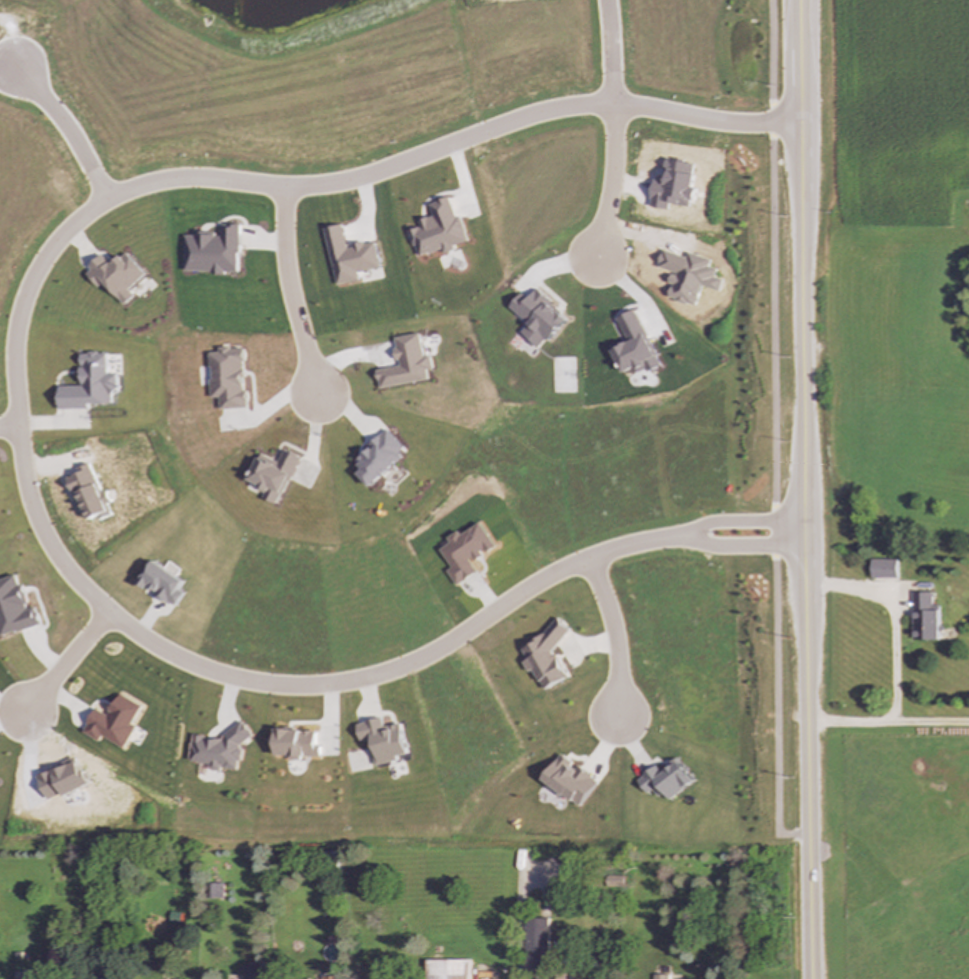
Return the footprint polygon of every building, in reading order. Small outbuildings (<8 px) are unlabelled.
[(467,242),(452,197),(430,204),(434,216),(420,220),(422,227),(410,231),(418,257),(444,249),(445,254),(455,251),(454,246),(467,242)] [(185,272),(239,272),(239,224),(222,224),(222,233),(196,233),(196,236),(185,236),(185,272)] [(324,228),(336,285),(359,280),(357,272),(380,267),(375,243),(365,245),(365,243),(347,247),(342,225),(324,228)] [(103,283),(126,306),(135,296),(130,291),(147,273),(126,252),(113,265),(102,255),(85,273),(99,287),(103,283)] [(521,332),(539,349),(568,318),(538,289),(528,299),(522,294),(510,307),(529,324),(521,332)] [(617,318),(628,342),(612,350),(623,373),(634,367),(638,375),(659,365),(635,310),(617,318)] [(375,370),(378,388),(426,379),(425,369),(431,368),(429,356),(422,357),(418,333),(392,338),(397,366),(375,370)] [(246,408),(245,391),(243,391),(241,348),(217,349),(217,352),(208,353),(210,398),(218,397),(218,409),(246,408)] [(59,410),(89,408),(89,404),(115,403),(114,374),(107,374),(106,352),(80,353),(81,386),(58,387),(59,410)] [(356,474),(367,486),(405,451),(386,430),(354,460),(361,469),(356,474)] [(247,482),(264,490),(261,498),(277,505),(298,456),(282,450),(277,462),(258,454),(247,482)] [(68,477),(81,513),(85,512),(89,522),(110,514),(106,504),(111,502),(106,490),(100,493),(89,464),(79,468),(81,473),(68,477)] [(456,585),(477,572),(471,562),(483,555),(483,554),(494,547),(478,523),(459,535),(456,531),(446,538),(449,543),(439,549),(451,568),(447,571),(456,585)] [(897,578),(897,559),(872,559),(872,578),(897,578)] [(183,580),(152,561),(138,584),(175,606),(183,593),(178,590),(183,580)] [(40,626),(35,607),(28,609),(22,584),(18,586),(15,576),(0,580),(0,636),(40,626)] [(912,640),(939,640),(939,605),(932,605),(931,592),(911,593),(912,640)] [(569,630),(556,618),(541,635),(534,638),(526,647),(521,649),(526,659),(523,662),(527,672),(533,669),(541,689),(566,678),(558,659),(550,651),(569,630)] [(141,706),(118,694),(107,715),(94,709),(82,733),(98,741),(100,736),(123,748),(134,727),(131,725),(141,706)] [(373,766),(397,761),(396,756),(406,754),(400,723),(382,727),(380,718),(355,723),(359,742),(368,740),(373,766)] [(191,735),(188,761),(208,764),(208,768),(239,772),(244,729),(222,727),(221,739),(191,735)] [(275,756),(288,755),(288,758),(319,757),(319,746),(315,746),(315,730),(275,731),(275,756)] [(578,808),(598,782),(575,764),(574,765),(561,754),(541,779),(578,808)] [(693,782),(676,758),(659,770),(655,766),(638,779),(653,800),(663,792),(668,800),(693,782)] [(223,883),(209,884),(210,898),(223,898),(223,883)] [(549,919),(527,918),(526,974),(548,975),(549,919)] [(471,960),(425,960),(425,978),(472,978),(471,960)] [(259,965),(242,965),(242,978),(259,978),(259,965)] [(40,970),(21,971),(21,978),(40,978),(40,970)]
